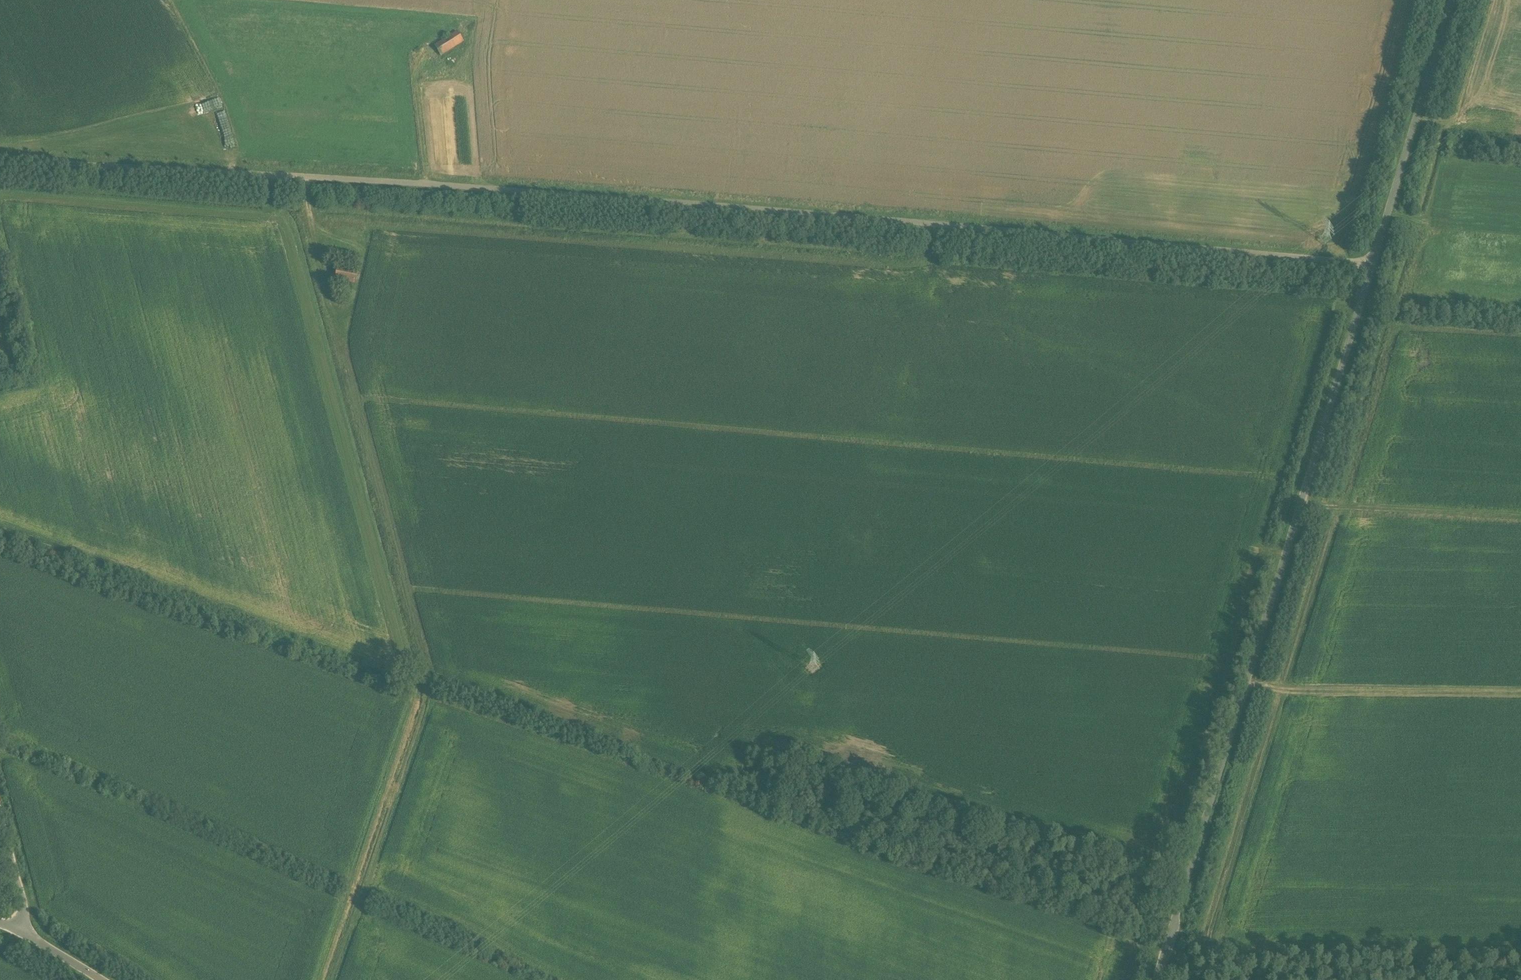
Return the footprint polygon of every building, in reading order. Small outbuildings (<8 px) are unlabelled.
[(358,271),(338,267),(336,279),(355,283),(358,271)]
